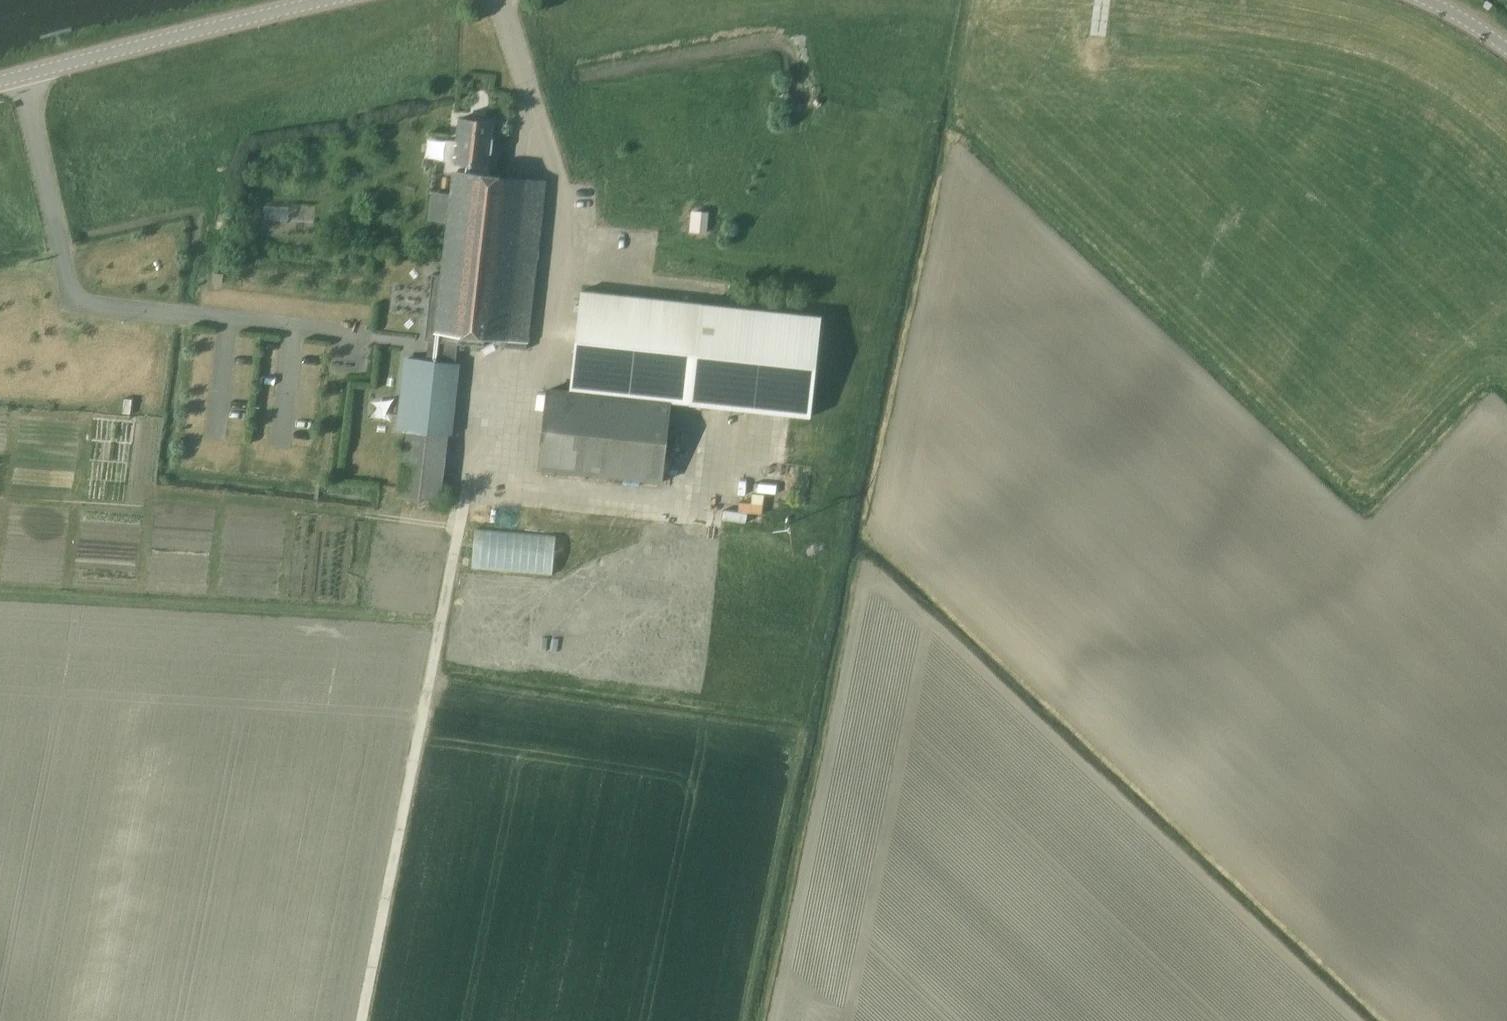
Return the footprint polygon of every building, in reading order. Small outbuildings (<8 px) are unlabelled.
[(466,163),(465,172),(455,171),(452,193),(485,197),(487,175),(494,121),(461,117),(456,161),(466,163)] [(408,429),(449,434),(457,362),(455,362),(457,342),(485,345),(486,336),(528,341),(528,340),(546,181),(487,175),(485,197),(452,193),(451,200),(442,199),(441,209),(450,210),(442,274),(433,273),(425,339),(434,340),(432,359),(416,357),(416,358),(408,357),(401,429),(408,429)] [(708,211),(691,209),(689,230),(707,232),(708,211)] [(823,316),(700,302),(579,287),(568,387),(548,385),(538,466),(658,480),(667,399),(688,401),(811,416),(823,316)] [(555,569),(557,529),(477,525),(475,565),(555,569)]
